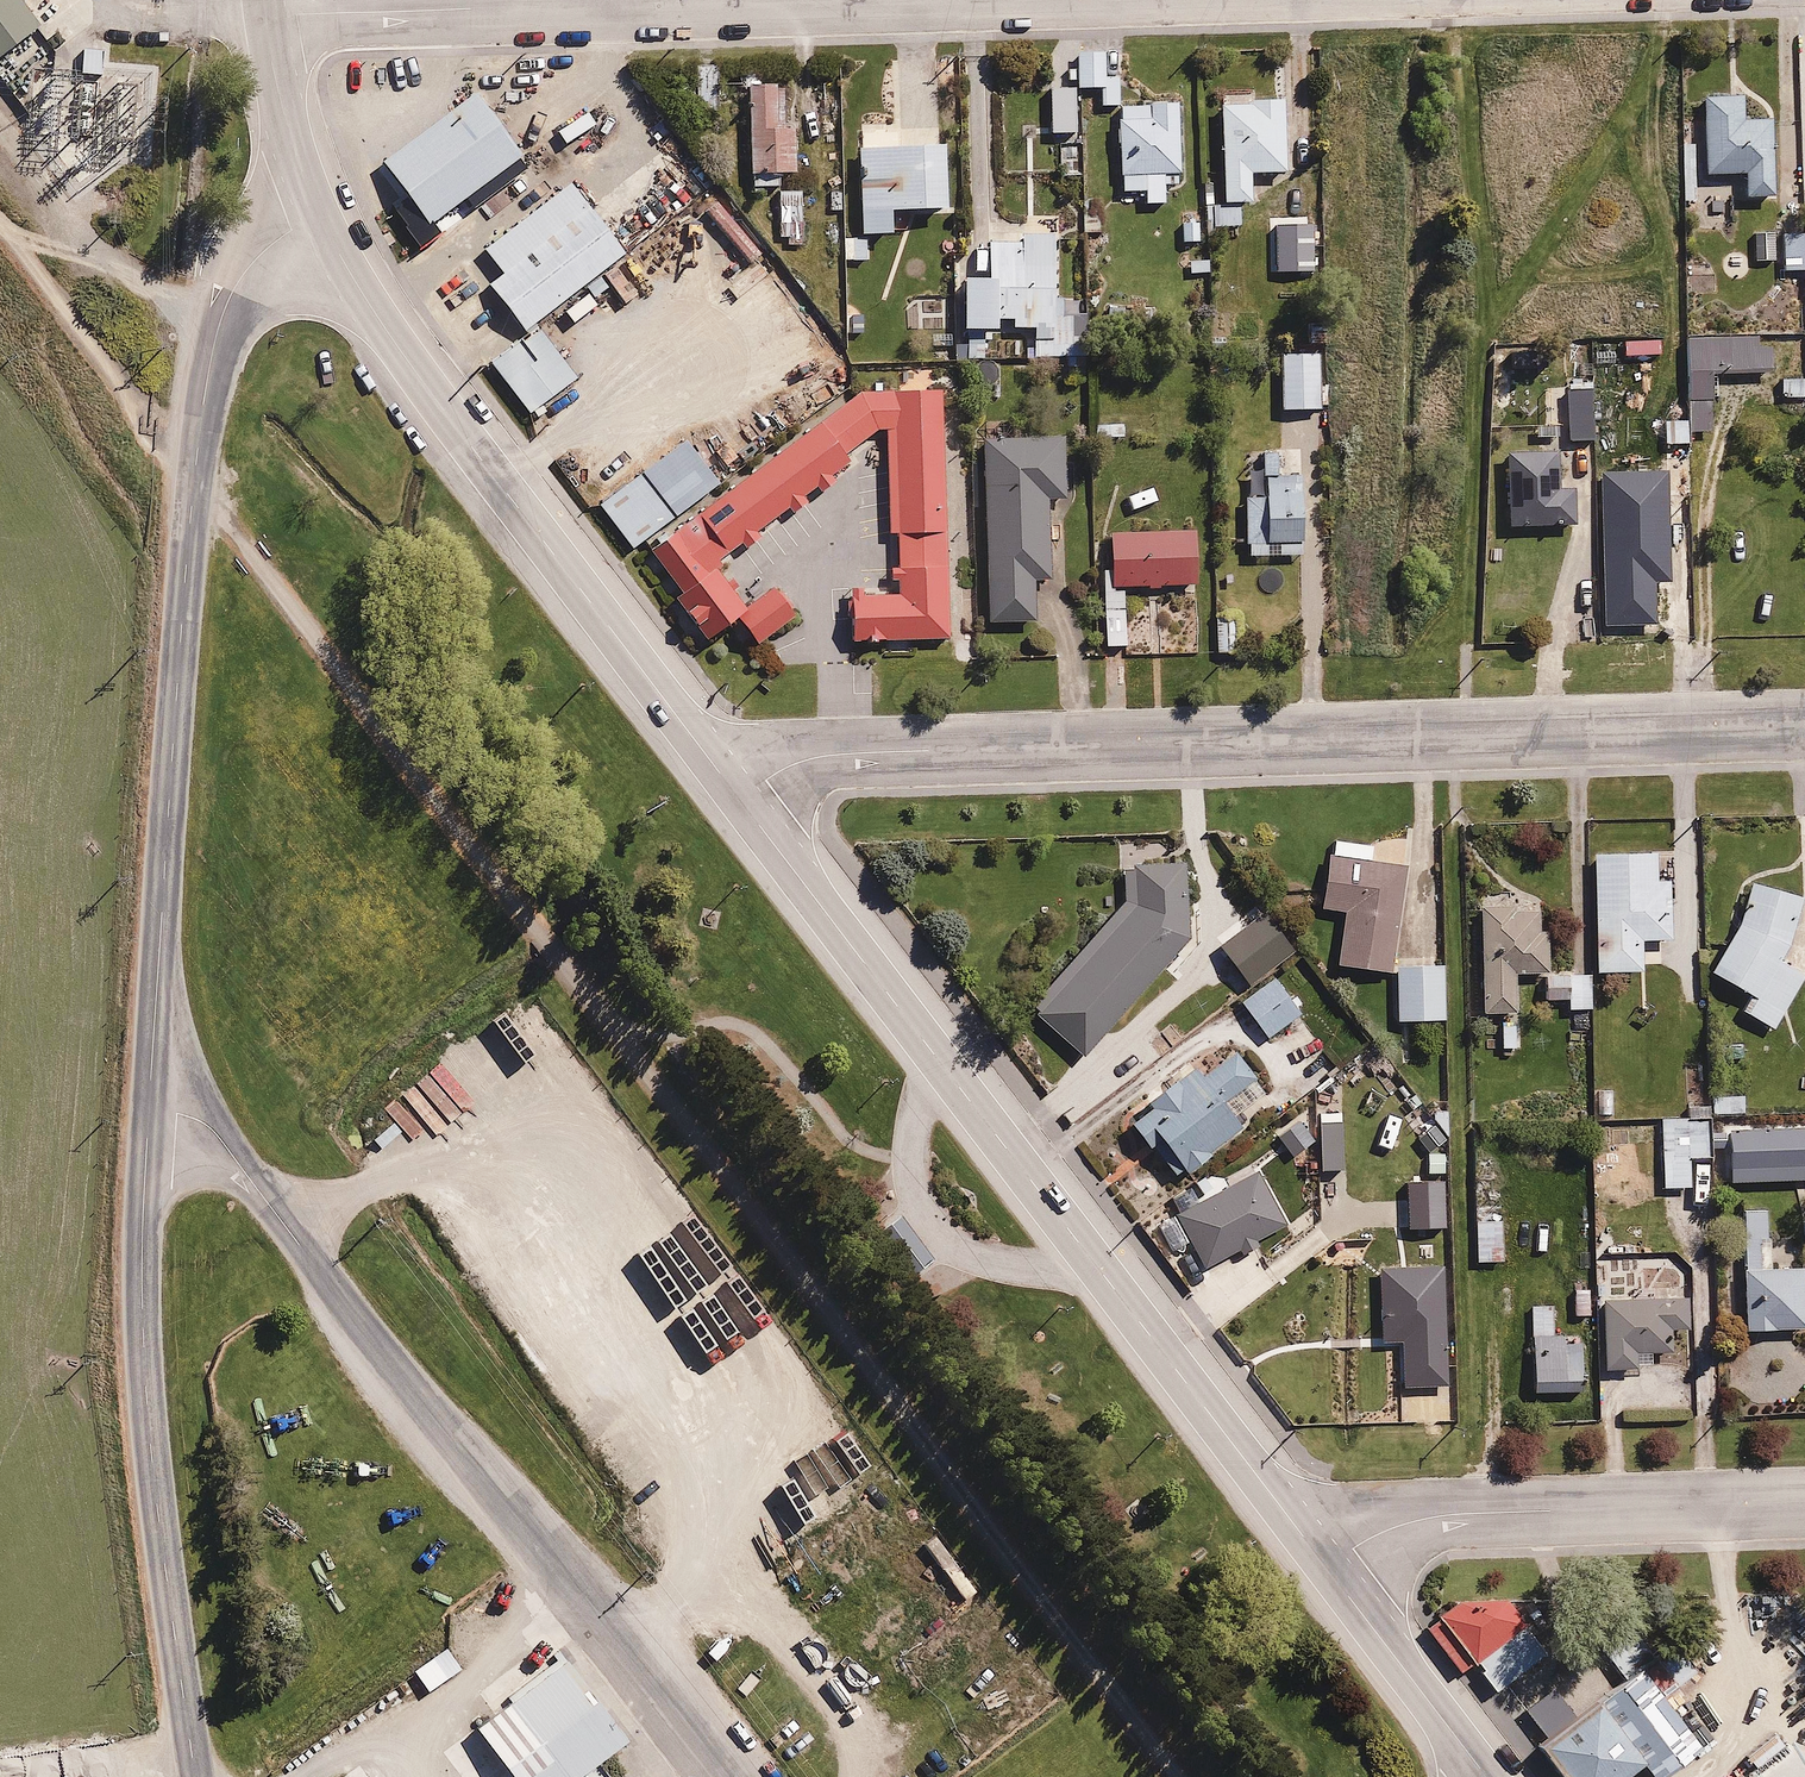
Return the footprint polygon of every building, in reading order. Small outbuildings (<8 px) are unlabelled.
[(11,68),(59,29),(35,0),(0,0),(0,55),(11,68)] [(103,50),(80,51),(81,76),(104,76),(103,50)] [(1103,55),(1076,55),(1077,88),(1100,88),(1101,108),(1118,107),(1120,192),(1142,191),(1142,204),(1166,203),(1165,186),(1175,186),(1175,174),(1182,174),(1180,100),(1150,101),(1151,104),(1119,105),(1118,77),(1104,78),(1103,55)] [(697,84),(678,85),(679,106),(699,106),(699,113),(718,112),(716,67),(697,68),(697,84)] [(781,91),(760,92),(761,119),(749,119),(751,174),(796,172),(794,128),(782,129),(781,91)] [(1230,104),(1220,104),(1223,203),(1251,203),(1250,173),(1282,172),(1280,101),(1255,101),(1255,96),(1230,97),(1230,104)] [(1743,97),(1701,98),(1704,175),(1744,174),(1745,199),(1773,198),(1770,121),(1744,122),(1743,97)] [(533,159),(485,100),(395,173),(443,232),(533,159)] [(946,209),(944,163),(949,163),(948,145),(938,146),(938,128),(889,130),(889,126),(863,127),(863,149),(857,149),(860,237),(843,238),(844,261),(867,260),(867,248),(872,248),(871,235),(891,234),(890,212),(946,209)] [(802,190),(779,191),(780,237),(788,237),(788,245),(803,245),(802,190)] [(632,257),(581,194),(485,271),(536,334),(632,257)] [(1238,211),(1217,212),(1218,241),(1239,241),(1238,211)] [(1281,230),(1282,246),(1300,245),(1301,264),(1326,262),(1325,247),(1332,247),(1331,240),(1321,240),(1320,227),(1281,230)] [(989,278),(962,278),(963,331),(997,330),(996,321),(1008,321),(1008,326),(1029,326),(1030,355),(1075,355),(1074,313),(1063,313),(1063,297),(1057,297),(1056,241),(988,243),(989,278)] [(1319,267),(1291,268),(1291,278),(1280,278),(1280,293),(1320,292),(1319,267)] [(598,383),(556,331),(502,375),(544,426),(598,383)] [(1670,545),(1670,525),(1691,524),(1689,433),(1711,433),(1709,391),(1719,391),(1718,374),(1769,373),(1769,348),(1757,348),(1756,338),(1686,339),(1688,419),(1665,420),(1667,508),(1600,509),(1602,584),(1668,582),(1667,545),(1670,545)] [(1299,410),(1301,451),(1323,450),(1319,351),(1281,352),(1284,411),(1299,410)] [(1782,398),(1804,398),(1804,375),(1781,375),(1782,398)] [(1567,388),(1551,389),(1552,423),(1570,422),(1571,442),(1593,441),(1591,384),(1582,385),(1582,379),(1567,380),(1567,388)] [(957,651),(953,393),(897,393),(869,405),(659,551),(717,640),(745,621),(769,653),(808,624),(780,589),(755,607),(727,564),(905,437),(914,601),(861,603),(862,653),(957,651)] [(1067,438),(980,440),(986,622),(1035,621),(1034,582),(1051,581),(1049,501),(1069,501),(1067,438)] [(698,450),(614,512),(644,553),(729,491),(698,450)] [(1500,529),(1575,526),(1573,491),(1558,491),(1556,452),(1506,454),(1509,510),(1499,510),(1500,529)] [(1265,499),(1245,500),(1246,556),(1254,556),(1253,547),(1302,546),(1300,482),(1265,482),(1265,499)] [(1197,585),(1195,528),(1110,532),(1112,562),(1100,563),(1104,650),(1128,649),(1125,588),(1197,585)] [(1238,614),(1213,615),(1214,656),(1239,655),(1238,614)] [(1332,840),(1325,911),(1342,912),(1337,967),(1394,973),(1404,867),(1372,864),(1374,844),(1332,840)] [(1669,882),(1656,882),(1656,854),(1593,855),(1594,972),(1641,972),(1641,940),(1670,940),(1669,882)] [(1121,903),(1031,1013),(1086,1060),(1189,944),(1187,865),(1123,867),(1121,903)] [(1711,972),(1750,994),(1740,1012),(1774,1031),(1804,975),(1804,973),(1782,960),(1793,929),(1796,895),(1774,887),(1752,884),(1747,907),(1736,935),(1725,955),(1711,972)] [(1547,895),(1480,896),(1482,1012),(1516,1012),(1515,972),(1545,971),(1546,999),(1567,999),(1568,1010),(1591,1010),(1590,982),(1569,982),(1568,971),(1549,971),(1547,895)] [(1443,957),(1400,958),(1400,967),(1395,967),(1397,1023),(1444,1022),(1443,957)] [(1277,990),(1248,1018),(1271,1042),(1300,1014),(1277,990)] [(1515,1024),(1500,1025),(1500,1050),(1516,1049),(1515,1024)] [(1132,1129),(1173,1178),(1183,1170),(1187,1174),(1244,1125),(1226,1103),(1253,1080),(1230,1053),(1203,1076),(1194,1066),(1151,1103),(1156,1109),(1132,1129)] [(1335,1097),(1320,1097),(1320,1136),(1336,1136),(1335,1097)] [(1661,1132),(1663,1188),(1692,1187),(1691,1160),(1711,1159),(1710,1130),(1661,1132)] [(1337,1145),(1322,1145),(1322,1173),(1338,1173),(1337,1145)] [(1257,1165),(1172,1214),(1204,1271),(1237,1252),(1241,1259),(1259,1248),(1254,1240),(1288,1221),(1257,1165)] [(1764,1208),(1740,1209),(1741,1242),(1766,1241),(1764,1208)] [(1501,1210),(1473,1210),(1474,1262),(1502,1261),(1501,1210)] [(931,1260),(899,1218),(874,1236),(907,1278),(931,1260)] [(1743,1268),(1742,1330),(1804,1331),(1804,1269),(1743,1268)] [(1588,1289),(1573,1289),(1574,1316),(1589,1316),(1588,1289)] [(1688,1299),(1603,1301),(1604,1371),(1654,1370),(1653,1352),(1685,1351),(1685,1338),(1674,1338),(1674,1330),(1688,1330),(1688,1299)] [(1533,1383),(1583,1381),(1581,1333),(1552,1334),(1551,1308),(1544,1308),(1544,1303),(1530,1303),(1533,1383)] [(1464,1602),(1441,1617),(1480,1665),(1532,1624),(1513,1602),(1464,1602)] [(443,1644),(411,1671),(430,1693),(461,1667),(443,1644)] [(578,1664),(491,1733),(526,1776),(598,1776),(641,1743),(578,1664)] [(1661,1673),(1550,1761),(1563,1776),(1642,1776),(1654,1768),(1661,1776),(1693,1776),(1724,1752),(1661,1673)]
